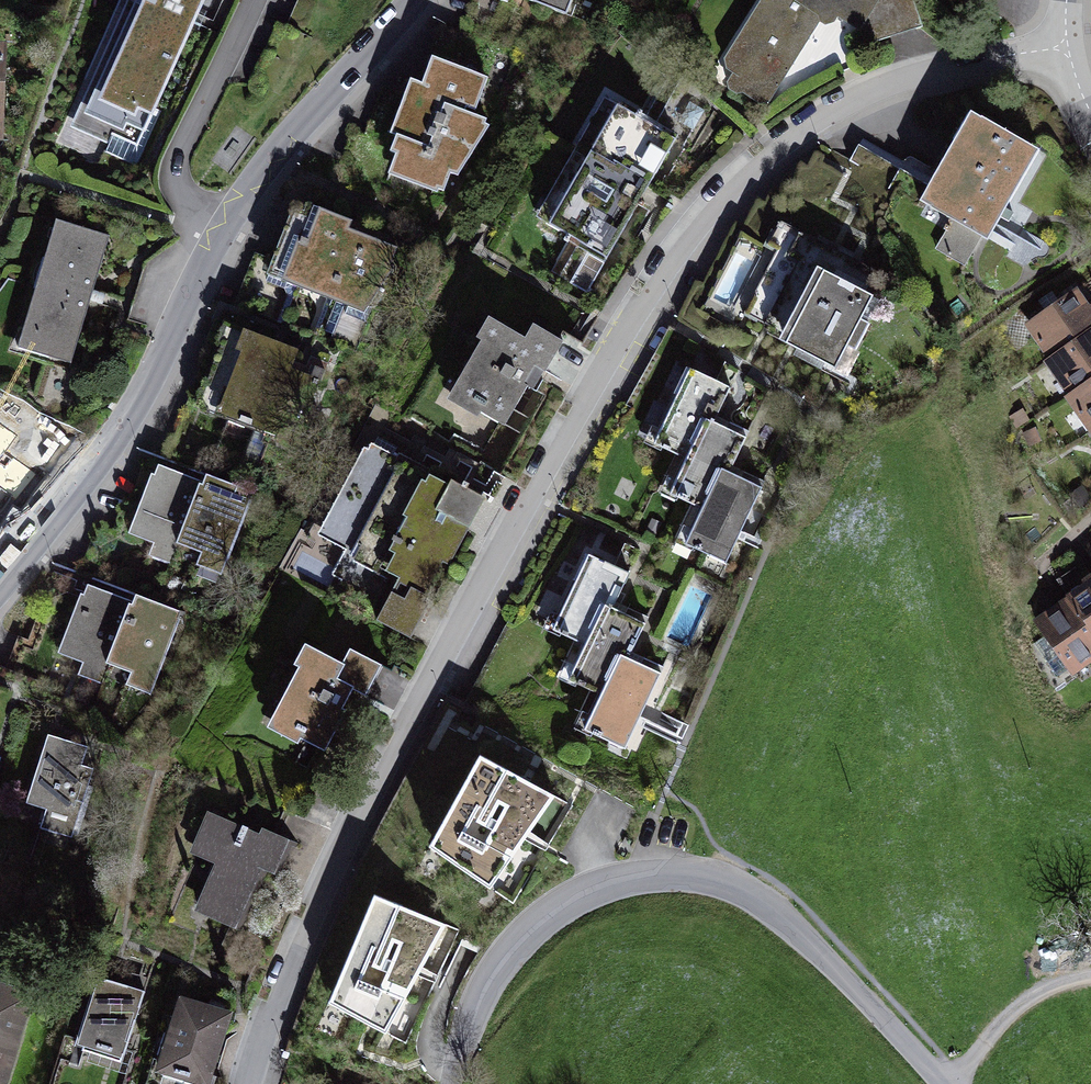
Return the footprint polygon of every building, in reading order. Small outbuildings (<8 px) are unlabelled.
[(77,123),(143,153),(211,0),(132,0),(77,123)] [(574,21),(582,0),(529,0),(574,21)] [(728,64),(732,90),(769,108),(820,30),(838,23),(863,36),(880,9),(877,0),(767,0),(728,64)] [(426,91),(413,85),(392,129),(400,132),(393,149),(401,152),(390,175),(445,200),(452,184),(461,189),(488,131),(469,122),(485,89),(437,67),(426,91)] [(680,144),(618,108),(546,230),(608,266),(680,144)] [(1041,151),(969,109),(917,200),(989,241),(1041,151)] [(903,159),(900,174),(922,179),(925,164),(903,159)] [(308,251),(293,246),(281,284),(361,310),(381,247),(351,237),(355,224),(320,213),(308,251)] [(115,242),(54,224),(12,361),(73,379),(115,242)] [(591,284),(582,261),(564,268),(573,291),(591,284)] [(872,296),(814,266),(776,341),(834,370),(872,296)] [(1024,330),(1090,441),(1090,440),(1090,306),(1084,295),(1024,330)] [(528,339),(492,316),(446,391),(509,430),(561,345),(535,329),(528,339)] [(305,356),(248,335),(221,409),(302,439),(322,386),(297,377),(305,356)] [(731,395),(689,376),(658,444),(692,460),(676,494),(703,506),(685,547),(731,568),(767,489),(733,474),(749,440),(717,426),(731,395)] [(26,428),(8,453),(40,476),(58,451),(26,428)] [(361,565),(410,468),(369,448),(321,544),(361,565)] [(23,474),(0,458),(0,507),(23,474)] [(398,583),(447,487),(410,468),(361,565),(398,583)] [(183,558),(205,485),(155,470),(132,542),(183,558)] [(234,573),(256,501),(205,485),(183,558),(234,573)] [(447,487),(398,583),(379,622),(417,641),(486,506),(447,487)] [(534,623),(552,631),(584,557),(566,549),(534,623)] [(628,582),(589,563),(556,631),(588,647),(572,680),(601,694),(582,732),(629,755),(665,680),(627,661),(645,624),(614,609),(628,582)] [(1034,620),(1078,673),(1090,663),(1090,573),(1034,620)] [(111,695),(139,606),(86,590),(64,661),(88,668),(82,686),(111,695)] [(139,606),(111,695),(159,710),(187,622),(139,606)] [(346,664),(302,642),(292,663),(300,667),(269,728),(327,757),(357,698),(395,718),(409,690),(383,676),(386,670),(352,653),(346,664)] [(94,755),(50,742),(29,809),(49,815),(42,835),(81,847),(101,782),(87,778),(94,755)] [(554,798),(478,753),(430,845),(491,894),(554,798)] [(291,851),(210,816),(193,856),(217,867),(196,916),(242,936),(268,875),(279,880),(291,851)] [(466,938),(372,893),(330,999),(391,1032),(419,978),(440,984),(466,938)] [(0,981),(0,1083),(16,1083),(42,993),(0,981)] [(144,996),(95,982),(76,1048),(124,1062),(144,996)] [(181,1001),(156,1076),(179,1083),(215,1083),(237,1019),(181,1001)]
